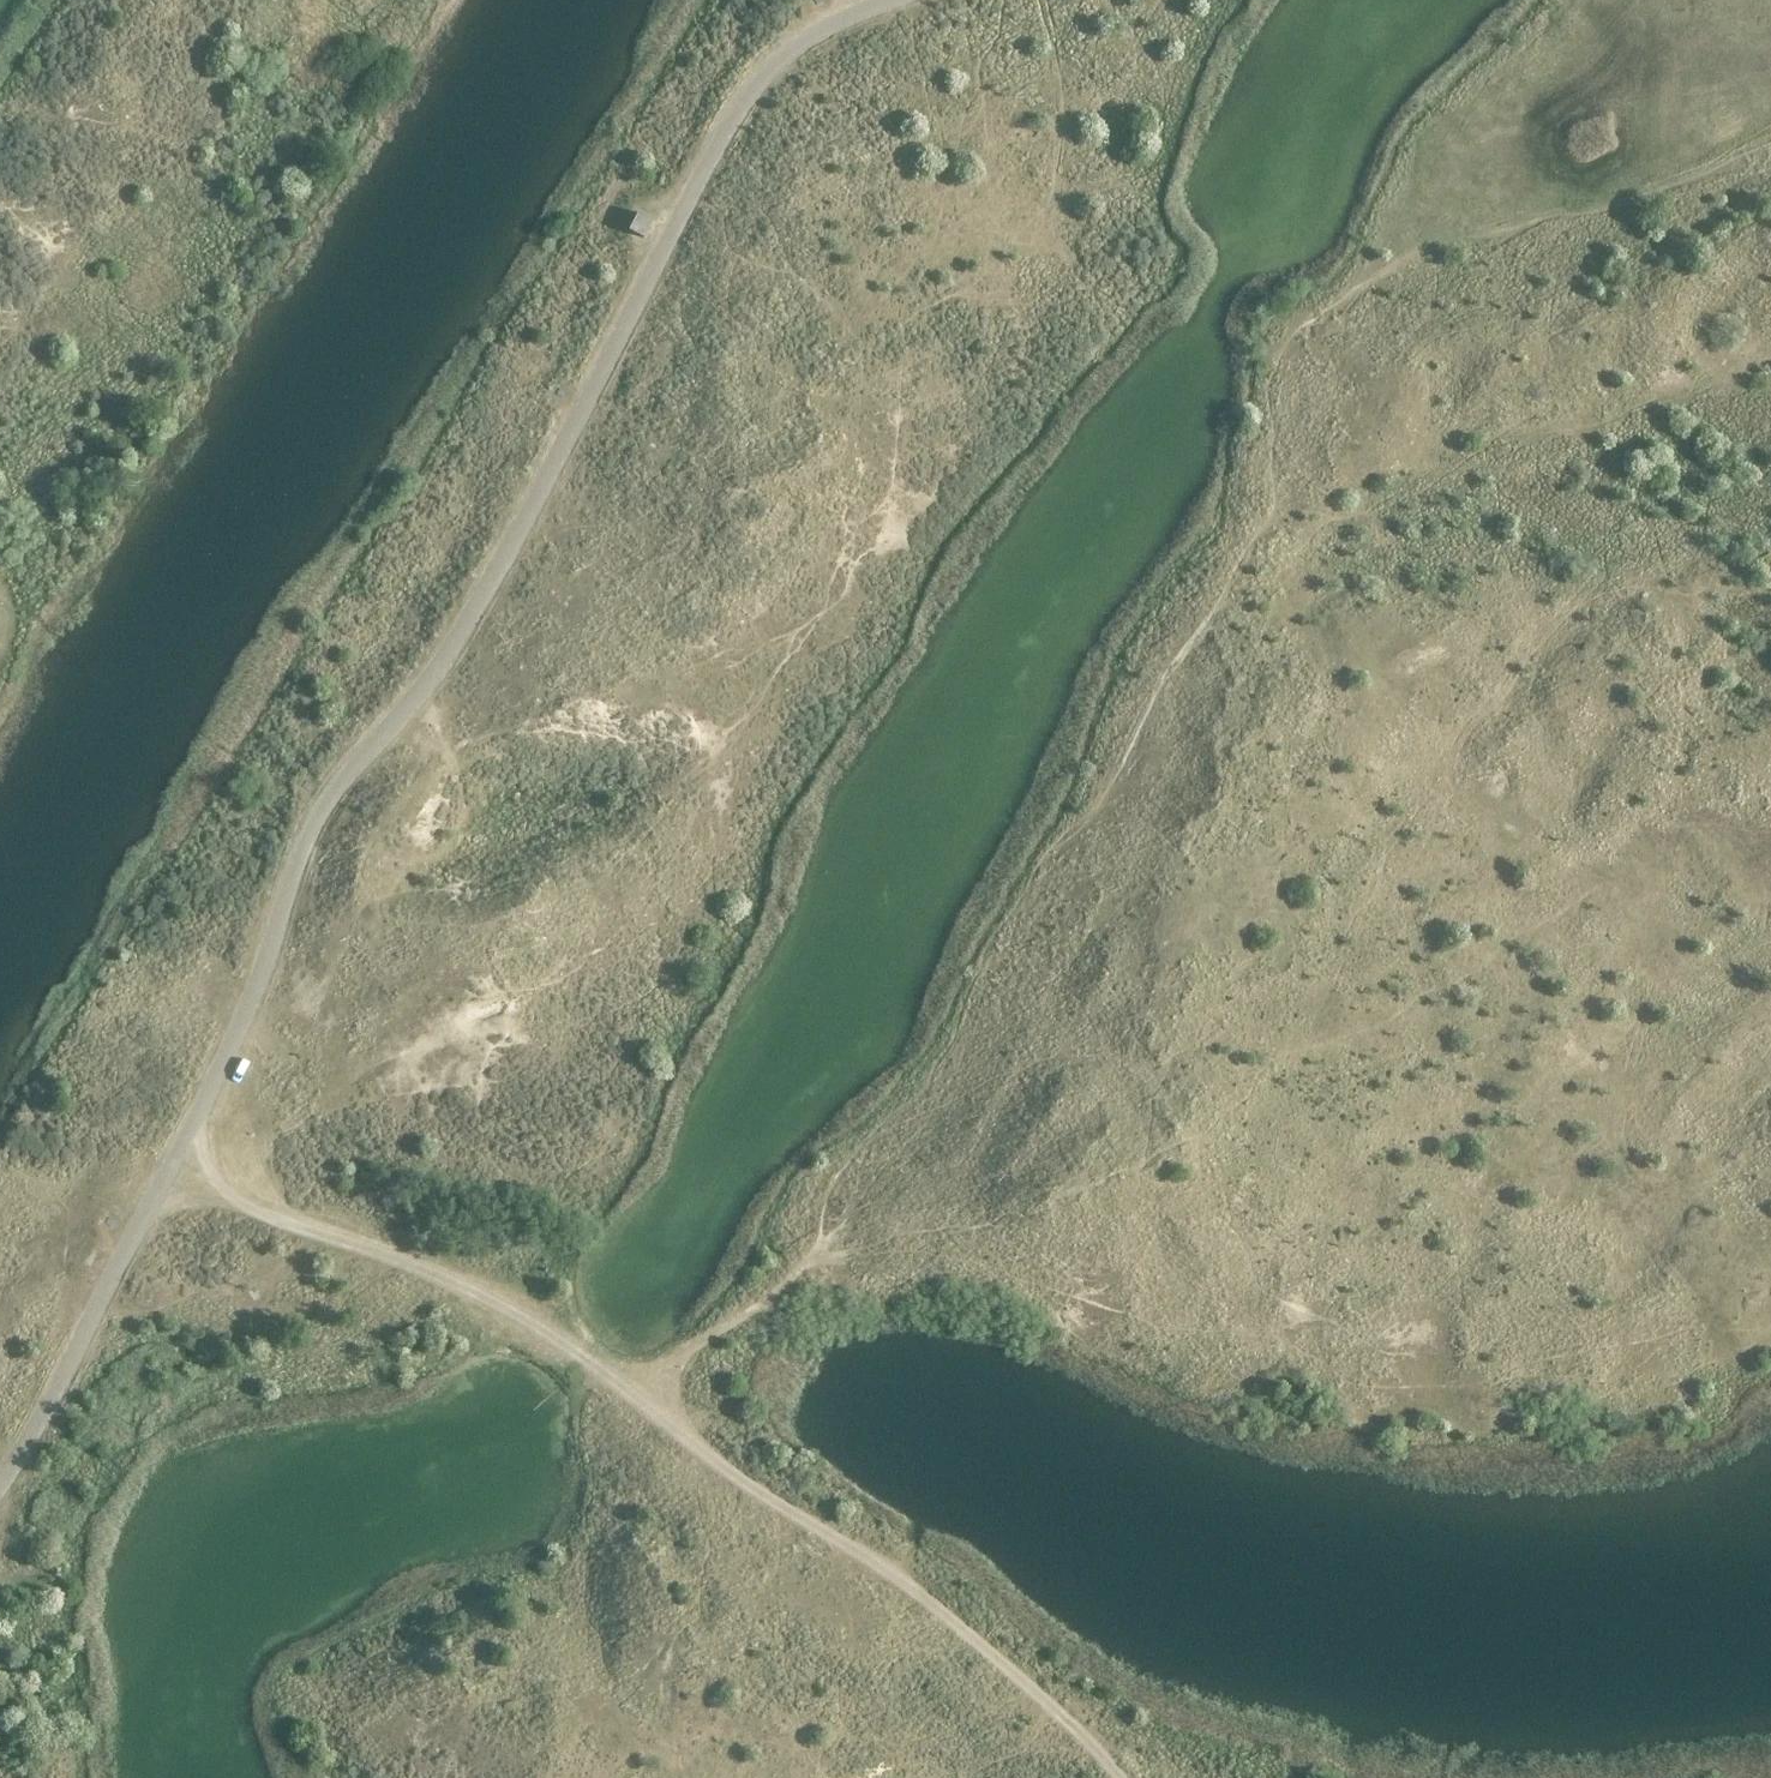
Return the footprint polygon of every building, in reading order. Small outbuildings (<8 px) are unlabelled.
[(639,209),(629,228),(644,236),(654,217),(639,209)]
